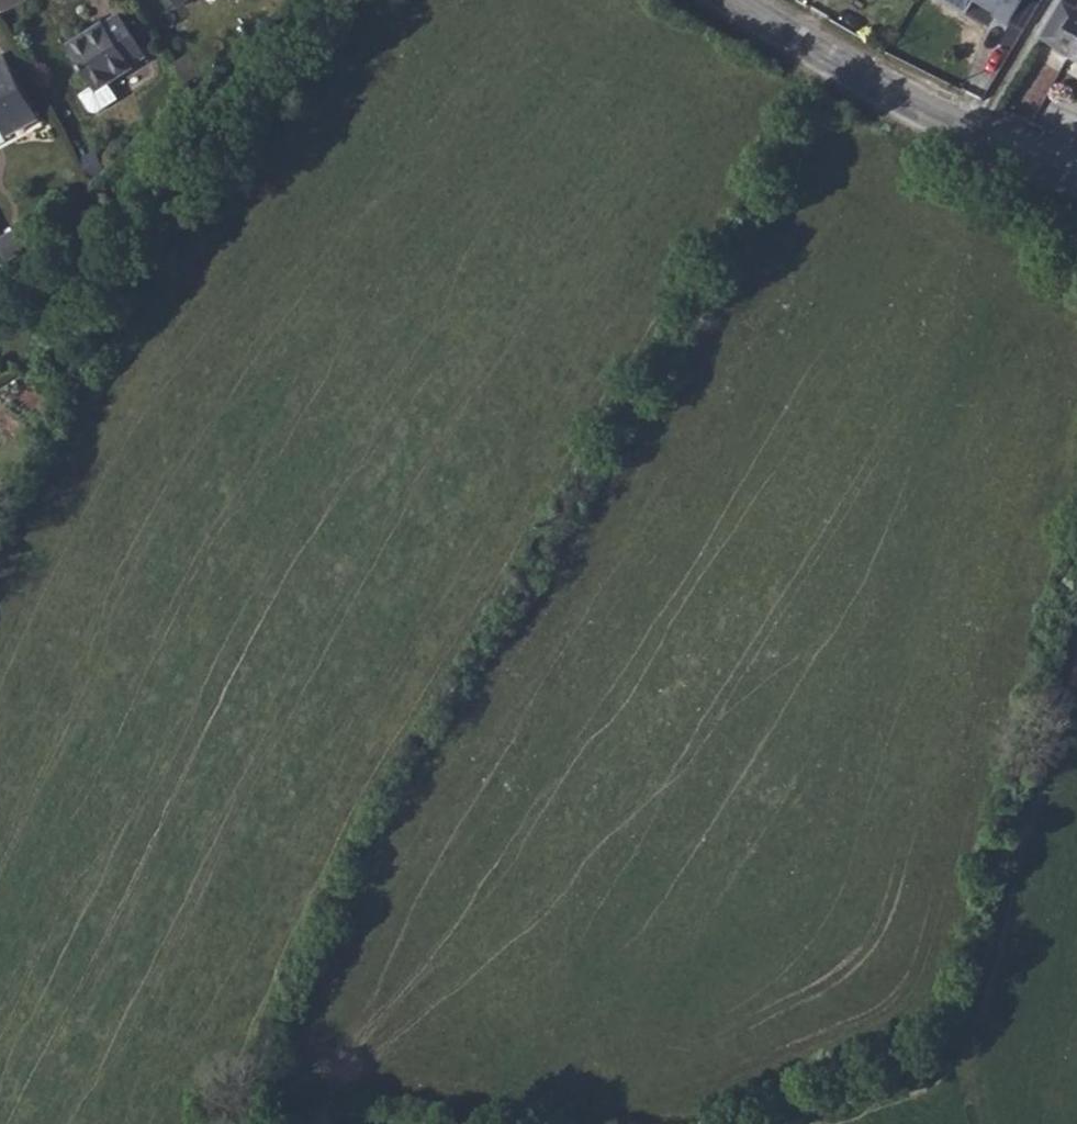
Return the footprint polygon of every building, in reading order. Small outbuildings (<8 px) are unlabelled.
[(1023,0),(977,0),(994,10),(992,14),(1009,24),(1023,0)] [(1075,8),(1065,2),(1063,0),(1040,38),(1055,46),(1054,47),(1076,61),(1076,5),(1075,8)] [(103,22),(66,46),(93,87),(81,95),(91,111),(97,112),(118,98),(108,83),(132,67),(131,65),(146,56),(119,14),(104,24),(103,22)] [(1,124),(7,136),(39,118),(4,53),(0,56),(0,124),(1,124)] [(81,158),(93,181),(105,175),(93,152),(81,158)] [(22,227),(32,247),(39,244),(29,224),(22,227)] [(7,260),(32,247),(22,227),(0,239),(0,246),(7,260)]
